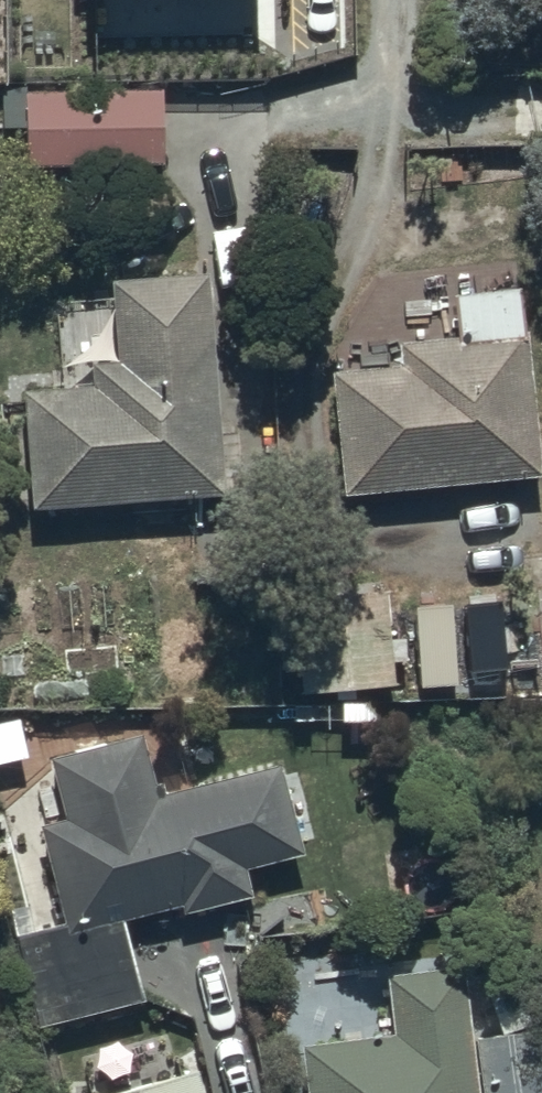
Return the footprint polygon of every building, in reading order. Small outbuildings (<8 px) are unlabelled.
[(16,91),(18,166),(160,163),(158,88),(16,91)] [(14,392),(20,507),(241,494),(237,433),(214,434),(205,275),(104,281),(109,358),(82,360),(83,388),(14,392)] [(327,369),(337,494),(535,479),(520,286),(447,292),(450,336),(392,341),(393,364),(327,369)] [(379,580),(290,582),(293,691),(382,688),(379,580)] [(43,756),(59,816),(33,823),(59,924),(13,935),(36,1029),(141,1003),(120,920),(172,907),(174,915),(244,898),(236,867),(297,852),(294,839),(334,830),(318,765),(280,774),(277,763),(149,794),(134,733),(43,756)] [(298,1044),(303,1092),(510,1092),(499,986),(460,989),(458,964),(380,971),(386,1035),(298,1044)] [(112,1092),(196,1092),(190,1070),(112,1092)]
